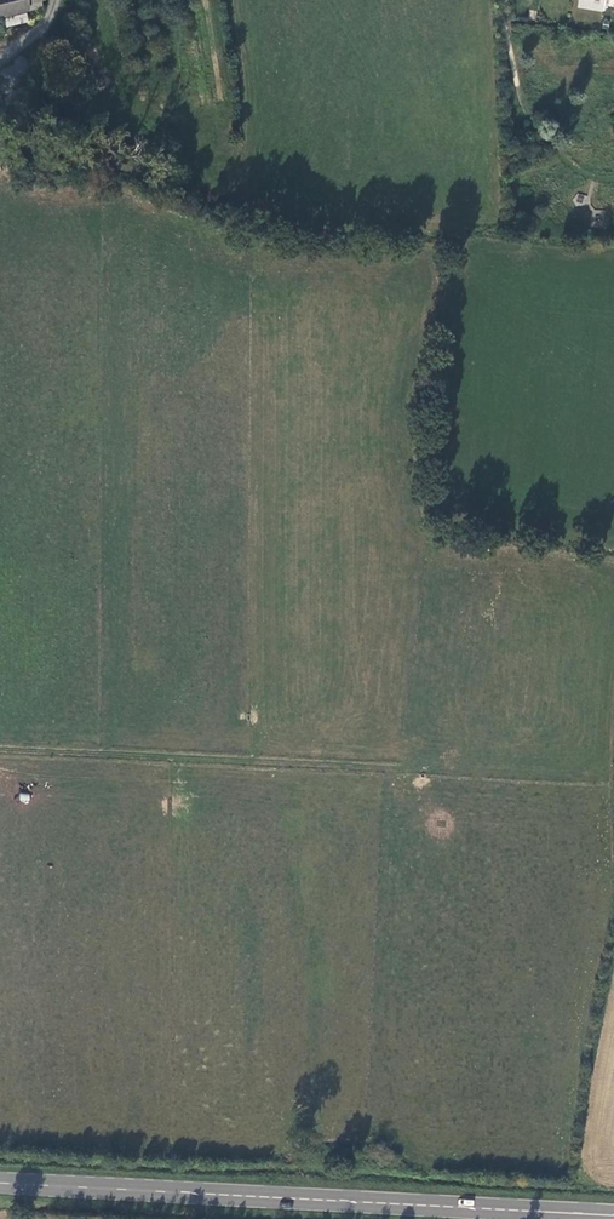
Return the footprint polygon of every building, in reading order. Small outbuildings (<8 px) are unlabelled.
[(26,12),(42,8),(43,0),(45,0),(0,0),(0,18),(26,12)] [(26,12),(0,18),(0,28),(28,22),(26,12)]
